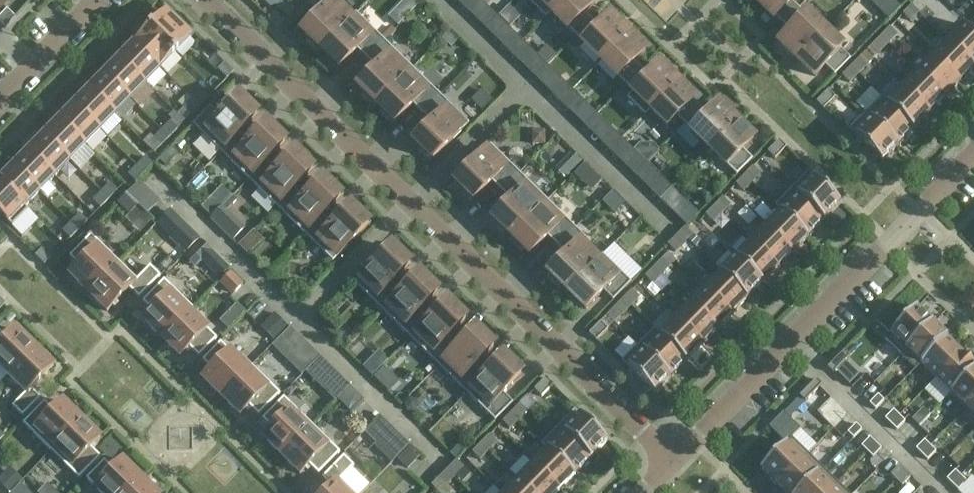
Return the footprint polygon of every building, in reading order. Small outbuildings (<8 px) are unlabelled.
[(295,8),(286,0),(267,0),(265,2),(271,8),(274,5),(286,17),(295,8)] [(310,4),(320,13),(302,31),(308,37),(306,40),(318,52),(356,13),(353,16),(337,0),(314,0),(310,4)] [(395,8),(406,18),(418,6),(412,0),(403,0),(395,8)] [(460,4),(469,13),(481,1),(480,0),(465,0),(460,4)] [(545,17),(551,11),(550,11),(561,0),(528,0),(545,17)] [(551,11),(575,35),(591,19),(584,12),(594,2),(592,0),(561,0),(550,11),(551,11)] [(757,0),(774,17),(775,16),(782,23),(798,7),(791,0),(792,0),(757,0)] [(847,46),(877,16),(861,0),(852,0),(826,25),(847,46)] [(918,12),(911,5),(903,14),(910,21),(918,12)] [(798,7),(782,23),(789,30),(779,41),(797,58),(823,32),(798,7)] [(15,17),(7,9),(0,16),(0,22),(5,27),(15,17)] [(148,29),(174,54),(191,37),(165,11),(148,29)] [(275,11),(268,18),(277,27),(284,20),(275,11)] [(356,13),(318,52),(319,52),(321,50),(326,55),(324,57),(337,70),(357,50),(366,59),(384,40),(357,14),(356,13)] [(591,19),(575,35),(600,60),(626,33),(608,15),(598,26),(591,19)] [(973,66),(973,35),(963,25),(948,41),(973,66)] [(881,36),(888,43),(897,34),(890,27),(881,36)] [(148,29),(133,44),(159,70),(174,54),(148,29)] [(449,31),(441,39),(451,48),(458,39),(449,31)] [(513,32),(501,44),(510,53),(522,41),(513,32)] [(823,32),(797,58),(814,76),(825,65),(834,75),(850,58),(823,32)] [(626,33),(600,60),(625,84),(641,68),(634,61),(644,50),(626,33)] [(881,36),(873,45),(880,52),(888,43),(881,36)] [(384,40),(366,59),(376,68),(358,86),(364,92),(362,94),(374,107),(412,68),(384,40)] [(522,41),(510,53),(519,62),(531,49),(522,41)] [(973,67),(973,66),(948,41),(933,56),(959,82),(973,67)] [(118,60),(144,85),(159,70),(133,44),(118,60)] [(959,82),(933,56),(918,72),(944,98),(959,82)] [(866,65),(859,58),(851,67),(858,74),(866,65)] [(144,85),(118,60),(103,75),(129,100),(144,85)] [(224,63),(217,70),(226,79),(233,72),(224,63)] [(641,68),(625,84),(632,91),(626,97),(645,115),(650,109),(650,108),(676,82),(658,64),(648,75),(641,68)] [(858,74),(851,67),(842,75),(849,83),(858,74)] [(422,114),(440,95),(412,68),(374,107),(375,107),(377,105),(382,110),(380,112),(393,125),(413,104),(422,114)] [(944,98),(918,72),(902,87),(929,113),(944,98)] [(129,100),(103,75),(88,90),(113,116),(129,100)] [(560,102),(572,90),(563,81),(551,93),(560,102)] [(684,123),(700,107),(692,100),(693,99),(676,82),(650,108),(650,109),(667,126),(677,116),(684,123)] [(929,113),(902,87),(888,102),(882,96),(882,97),(914,128),(929,113)] [(475,89),(464,94),(470,108),(481,104),(475,89)] [(113,116),(88,90),(73,106),(98,131),(113,116)] [(560,102),(568,110),(580,98),(572,90),(560,102)] [(816,102),(823,109),(835,97),(828,90),(816,102)] [(192,99),(199,106),(208,98),(200,91),(192,99)] [(440,95),(422,114),(431,123),(414,141),(420,147),(418,149),(430,162),(469,123),(440,95)] [(220,115),(210,106),(192,124),(220,152),(226,146),(227,146),(239,134),(259,113),(246,101),(244,103),(237,97),(220,115)] [(914,128),(882,97),(865,114),(897,146),(914,128)] [(199,106),(192,99),(183,108),(191,115),(199,106)] [(700,107),(684,123),(708,148),(735,121),(717,104),(707,114),(700,107)] [(73,106),(57,121),(83,147),(98,131),(73,106)] [(897,146),(865,114),(849,130),(881,162),(897,146)] [(42,137),(68,162),(83,147),(57,121),(42,137)] [(162,130),(169,137),(177,129),(170,121),(162,130)] [(735,121),(708,148),(736,175),(752,158),(742,149),(752,139),(735,121)] [(226,146),(220,152),(248,179),(254,174),(267,161),(287,141),(274,128),(271,131),(265,125),(248,143),(239,134),(227,146),(226,146)] [(535,129),(521,133),(524,145),(538,141),(535,129)] [(161,146),(169,137),(162,130),(153,139),(161,146)] [(613,130),(601,142),(610,151),(622,138),(613,130)] [(42,137),(27,152),(53,177),(68,162),(42,137)] [(610,151),(618,159),(630,147),(622,138),(610,151)] [(775,159),(786,147),(779,140),(768,152),(775,159)] [(492,182),(501,191),(519,173),(491,145),(452,184),(465,196),(468,194),(474,200),(492,182)] [(12,167),(38,193),(53,177),(27,152),(12,167)] [(254,174),(248,179),(276,207),(282,201),(295,188),(295,189),(315,168),(302,156),(299,158),(293,152),(276,170),(267,161),(254,174)] [(136,166),(143,174),(152,165),(145,158),(136,166)] [(135,182),(143,174),(136,166),(128,175),(135,182)] [(0,180),(0,186),(23,208),(25,206),(38,193),(12,167),(0,180)] [(744,175),(752,182),(760,174),(753,167),(744,175)] [(792,188),(824,220),(840,204),(807,172),(792,188)] [(508,238),(509,239),(547,200),(519,173),(501,191),(510,200),(490,221),(503,233),(506,231),(511,236),(508,238)] [(744,175),(736,184),(743,191),(752,182),(744,175)] [(282,201),(276,207),(304,234),(310,228),(322,216),(323,216),(343,196),(330,183),(327,185),(321,179),(304,197),(295,189),(295,188),(282,201)] [(662,179),(650,191),(659,199),(671,187),(662,179)] [(101,192),(108,199),(117,191),(109,184),(101,192)] [(120,204),(131,215),(151,195),(140,184),(120,204)] [(23,208),(0,186),(0,217),(1,216),(12,227),(28,210),(25,206),(23,208)] [(659,199),(668,208),(680,196),(671,187),(659,199)] [(775,206),(807,237),(824,220),(792,188),(775,206)] [(108,199),(101,192),(92,201),(100,208),(108,199)] [(714,206),(721,213),(730,205),(723,197),(714,206)] [(547,236),(557,246),(575,227),(547,200),(509,239),(521,251),(523,248),(530,254),(547,236)] [(211,204),(204,211),(211,217),(218,210),(211,204)] [(721,213),(714,206),(706,215),(713,222),(721,213)] [(766,227),(792,252),(807,237),(775,206),(775,207),(780,212),(766,227)] [(310,228),(304,234),(332,262),(371,223),(358,210),(355,213),(349,207),(331,225),(323,216),(322,216),(310,228)] [(199,238),(169,209),(156,222),(186,252),(199,238)] [(71,223),(78,230),(86,222),(79,215),(71,223)] [(233,218),(222,230),(233,241),(244,229),(233,218)] [(78,230),(71,223),(62,232),(69,239),(78,230)] [(564,293),(565,293),(603,255),(602,254),(596,260),(580,243),(585,237),(575,227),(557,246),(566,255),(546,275),(559,288),(562,286),(566,290),(564,293)] [(792,252),(766,227),(751,242),(777,268),(792,252)] [(676,236),(684,243),(692,235),(685,228),(676,236)] [(254,232),(244,242),(253,251),(263,241),(254,232)] [(70,275),(88,293),(119,262),(91,235),(69,257),(79,266),(70,275)] [(676,236),(668,245),(675,252),(684,243),(676,236)] [(201,241),(185,258),(193,266),(199,261),(200,262),(212,250),(201,241)] [(736,257),(762,283),(777,268),(751,242),(736,257)] [(388,305),(400,292),(392,284),(409,266),(403,260),(406,257),(393,245),(355,283),(383,311),(389,306),(388,305)] [(41,249),(35,256),(44,265),(51,258),(41,249)] [(603,255),(565,293),(577,306),(579,303),(585,309),(603,291),(613,301),(631,282),(603,255)] [(720,273),(747,299),(762,283),(736,257),(720,273)] [(654,268),(661,275),(670,266),(662,259),(654,268)] [(129,289),(139,298),(160,276),(150,266),(137,280),(119,262),(88,293),(107,311),(129,289)] [(654,268),(645,277),(652,284),(661,275),(654,268)] [(219,283),(232,296),(243,284),(230,272),(219,283)] [(389,306),(383,311),(411,339),(417,333),(416,332),(428,320),(420,311),(437,293),(431,287),(433,285),(421,272),(400,292),(388,305),(389,306)] [(705,288),(732,314),(747,299),(720,273),(705,288)] [(162,339),(189,311),(193,308),(164,280),(143,302),(152,311),(143,320),(162,339)] [(690,303),(717,329),(732,314),(705,288),(690,303)] [(623,299),(631,306),(639,297),(632,290),(623,299)] [(428,320),(416,332),(417,333),(411,339),(439,366),(445,361),(444,360),(456,347),(447,338),(465,320),(459,314),(461,312),(448,299),(428,320)] [(623,299),(615,307),(622,314),(631,306),(623,299)] [(675,319),(701,345),(717,329),(690,303),(675,319)] [(931,322),(916,307),(884,339),(899,354),(931,322)] [(189,311),(162,339),(180,357),(189,347),(199,357),(217,338),(189,311)] [(280,334),(287,326),(275,314),(267,322),(280,334)] [(686,360),(687,359),(701,345),(675,319),(660,334),(655,328),(654,329),(686,360)] [(596,341),(607,329),(600,322),(589,334),(596,341)] [(914,369),(946,337),(931,322),(899,354),(914,369)] [(445,361),(439,366),(467,394),(472,388),(472,387),(484,375),(475,366),(493,348),(487,342),(489,339),(476,327),(456,347),(444,360),(445,361)] [(686,360),(654,329),(637,346),(669,377),(686,360)] [(35,348),(16,330),(7,339),(0,332),(0,368),(8,376),(35,348)] [(946,337),(914,369),(917,372),(923,366),(936,378),(961,352),(946,337)] [(303,340),(285,358),(302,375),(305,372),(321,357),(303,340)] [(248,369),(221,342),(202,361),(212,370),(203,379),(221,397),(248,369)] [(669,377),(637,346),(621,362),(654,394),(669,377)] [(853,346),(846,351),(850,356),(857,350),(853,346)] [(53,366),(35,348),(8,376),(25,393),(12,407),(22,417),(41,398),(31,389),(53,366)] [(827,368),(833,373),(833,374),(835,371),(849,357),(844,351),(827,368)] [(936,378),(951,393),(973,370),(973,364),(961,352),(936,378)] [(472,388),(467,394),(495,421),(513,403),(503,393),(521,375),(515,369),(517,367),(504,354),(484,375),(472,387),(472,388)] [(333,369),(321,357),(305,372),(317,385),(333,369)] [(863,370),(849,357),(835,371),(849,385),(863,370)] [(248,369),(221,397),(240,415),(249,406),(259,416),(280,394),(251,365),(248,369)] [(951,393),(966,409),(973,401),(973,370),(951,393)] [(545,378),(534,389),(541,396),(552,385),(545,378)] [(816,379),(799,396),(805,402),(822,385),(816,379)] [(869,404),(875,409),(884,401),(878,395),(869,404)] [(263,438),(281,456),(312,425),(284,397),(262,419),(272,429),(263,438)] [(23,424),(51,451),(81,420),(63,402),(54,411),(44,402),(23,424)] [(511,413),(518,420),(527,411),(519,404),(511,413)] [(911,420),(918,426),(929,414),(923,408),(911,420)] [(606,442),(603,438),(574,410),(559,426),(591,458),(606,442)] [(885,419),(890,424),(899,416),(893,410),(885,419)] [(511,413),(502,422),(510,429),(518,420),(511,413)] [(899,416),(890,424),(896,430),(905,421),(899,416)] [(51,451),(79,479),(100,457),(91,447),(100,438),(81,420),(51,451)] [(167,423),(167,444),(189,444),(189,423),(167,423)] [(847,433),(850,436),(853,438),(862,430),(856,424),(847,433)] [(340,452),(312,425),(281,456),(300,474),(309,465),(318,474),(340,452)] [(547,449),(574,475),(591,458),(559,426),(541,444),(547,450),(547,449)] [(383,442),(397,456),(408,445),(394,431),(383,442)] [(481,444),(488,451),(496,442),(489,435),(481,444)] [(773,483),(805,451),(791,438),(760,470),(773,483)] [(869,438),(861,446),(867,452),(875,443),(869,438)] [(915,449),(921,455),(930,446),(924,440),(915,449)] [(881,449),(875,443),(867,452),(872,458),(881,449)] [(450,454),(456,460),(466,450),(459,444),(450,454)] [(481,444),(472,452),(479,459),(488,451),(481,444)] [(930,446),(921,455),(927,460),(935,452),(930,446)] [(408,469),(420,457),(411,447),(398,460),(408,469)] [(559,490),(563,485),(574,475),(547,449),(547,450),(532,464),(559,490)] [(773,483),(784,492),(794,492),(815,472),(820,466),(808,455),(805,451),(773,483)] [(354,466),(343,456),(322,478),(331,487),(326,492),(354,492),(340,480),(354,466)] [(100,492),(128,492),(141,479),(123,460),(114,470),(104,460),(86,479),(100,492)] [(456,460),(447,469),(455,477),(464,468),(456,460)] [(531,492),(556,492),(559,490),(532,464),(517,480),(531,492)] [(0,475),(0,484),(10,492),(11,492),(23,480),(8,466),(0,475)] [(815,472),(794,492),(824,492),(830,487),(836,481),(820,466),(815,472)] [(904,472),(899,466),(890,475),(896,481),(904,472)] [(446,486),(455,477),(447,469),(438,478),(446,486)] [(952,485),(960,476),(955,471),(946,479),(952,485)] [(910,478),(904,472),(896,481),(902,486),(910,478)] [(960,476),(952,485),(958,491),(966,482),(960,476)] [(128,492),(156,492),(141,479),(128,492)] [(517,480),(504,492),(531,492),(517,480)] [(838,483),(836,481),(830,487),(824,492),(847,492),(838,483)] [(20,484),(12,492),(30,492),(20,484)]
